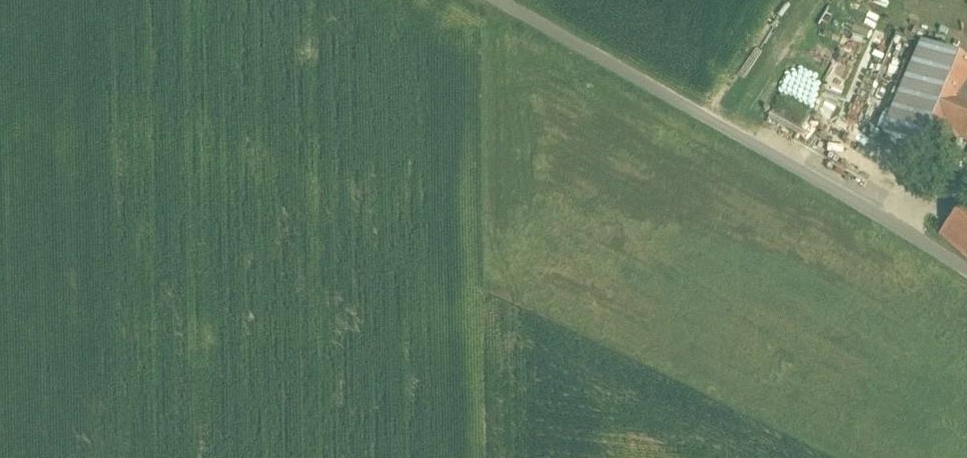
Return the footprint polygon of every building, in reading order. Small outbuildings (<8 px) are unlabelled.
[(918,43),(879,137),(929,158),(938,140),(966,151),(966,61),(918,43)] [(777,98),(770,121),(799,130),(806,107),(777,98)] [(966,256),(966,199),(939,234),(966,256)]
